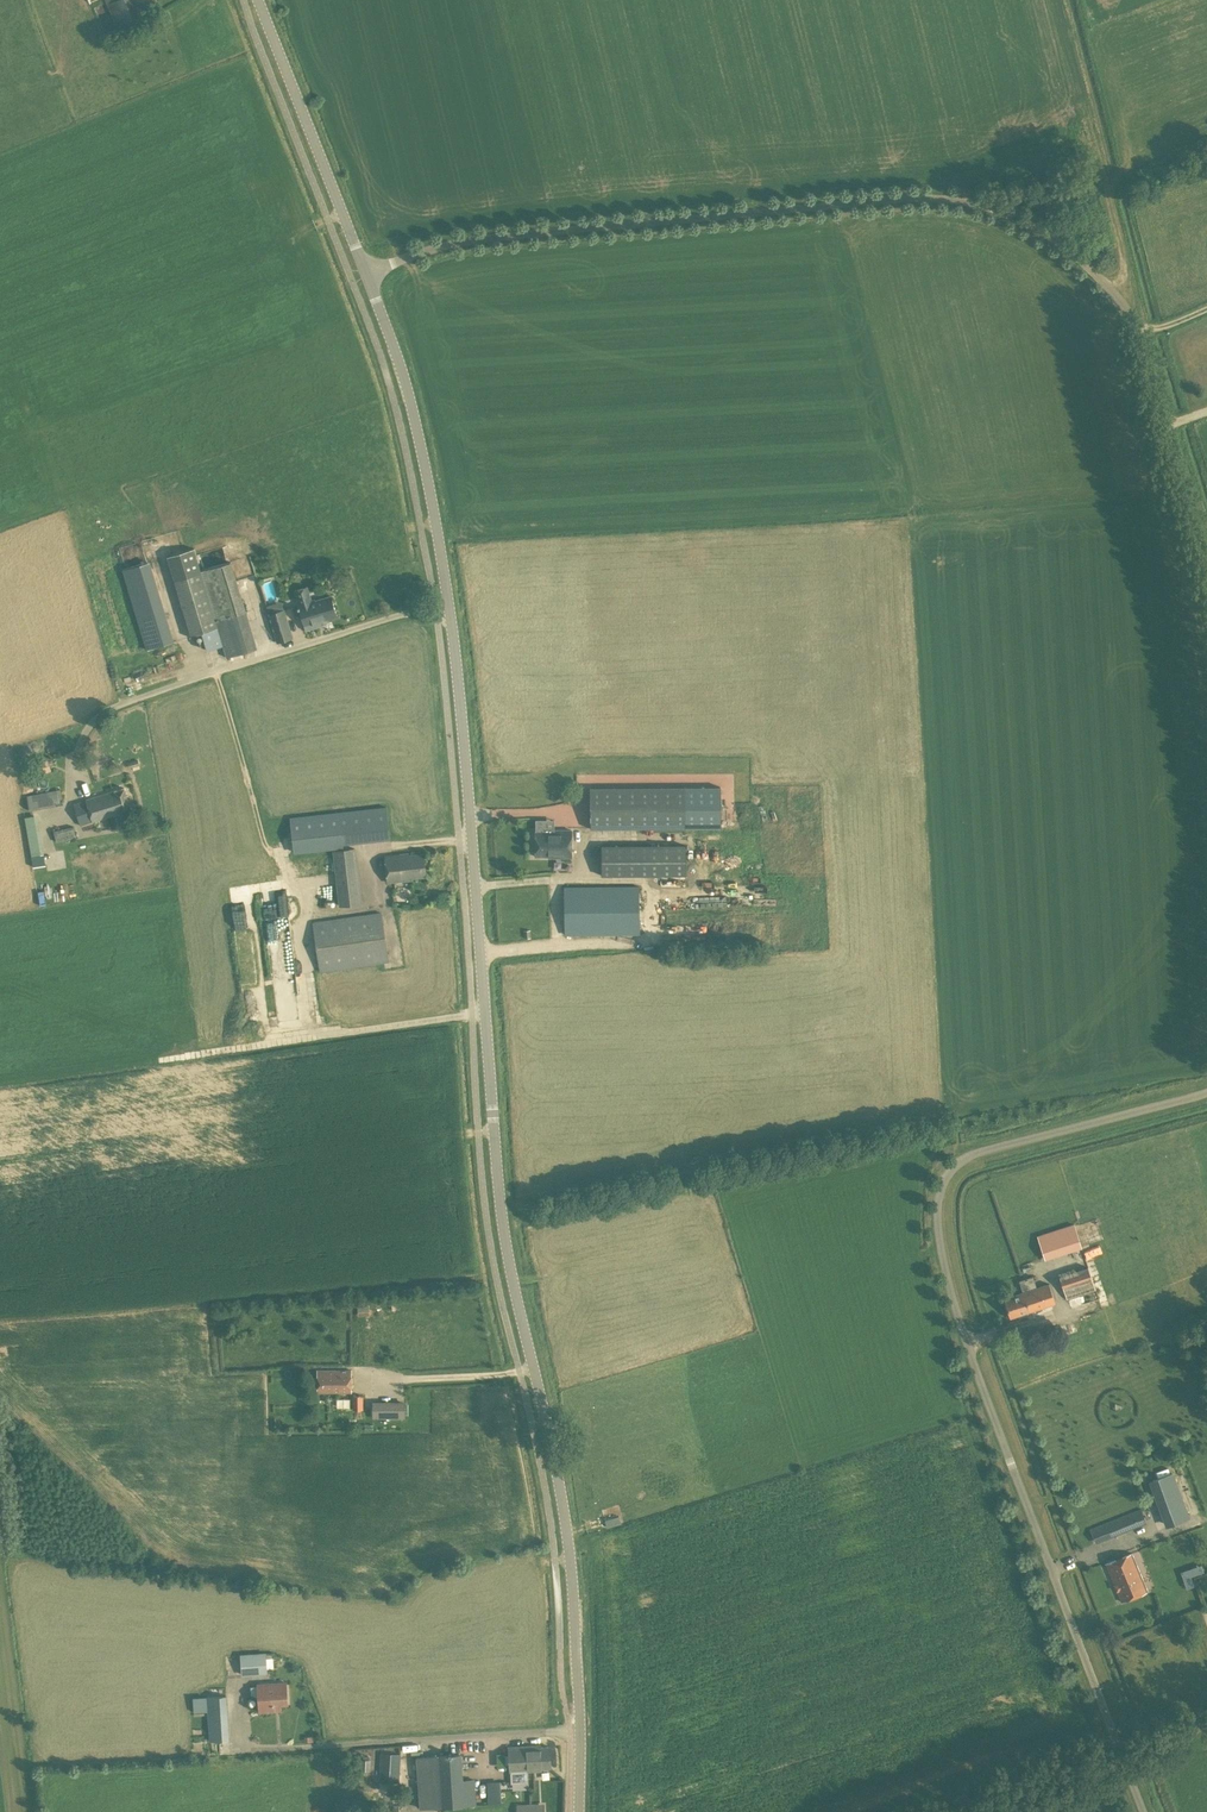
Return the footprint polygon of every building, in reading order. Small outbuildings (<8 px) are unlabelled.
[(118,32),(145,22),(135,0),(105,0),(118,32)] [(191,636),(217,628),(226,658),(257,648),(231,562),(200,571),(193,549),(167,557),(191,636)] [(174,640),(152,559),(123,567),(145,648),(174,640)] [(307,586),(294,590),(305,627),(321,622),(321,621),(337,616),(331,595),(311,601),(307,586)] [(293,638),(284,609),(268,614),(277,643),(293,638)] [(138,759),(127,763),(129,768),(132,767),(139,765),(138,759)] [(45,760),(38,762),(42,773),(49,771),(45,760)] [(721,828),(721,786),(590,787),(590,829),(721,828)] [(131,809),(125,788),(73,803),(80,825),(131,809)] [(63,804),(60,789),(27,796),(30,811),(63,804)] [(389,839),(386,806),(339,811),(342,844),(389,839)] [(339,811),(291,816),(295,849),(342,844),(339,811)] [(36,815),(25,817),(27,832),(39,830),(36,815)] [(58,841),(77,836),(74,824),(55,830),(58,841)] [(548,857),(572,857),(572,829),(545,829),(545,831),(536,830),(535,855),(548,855),(548,857)] [(601,875),(685,875),(685,846),(601,846),(601,875)] [(335,872),(339,906),(362,903),(355,847),(332,850),(332,852),(290,858),(292,877),(335,872)] [(426,875),(423,854),(409,856),(408,853),(385,856),(387,881),(411,879),(411,877),(426,875)] [(639,885),(563,886),(564,935),(640,935),(639,885)] [(320,972),(390,962),(381,911),(313,921),(320,972)] [(1045,1259),(1055,1255),(1047,1233),(1037,1236),(1045,1259)] [(1066,1297),(1096,1291),(1091,1266),(1061,1272),(1066,1297)] [(1048,1283),(1037,1287),(1033,1276),(1019,1281),(1023,1292),(1004,1298),(1010,1317),(1055,1302),(1048,1283)] [(368,1305),(357,1306),(358,1316),(369,1315),(368,1305)] [(317,1371),(317,1392),(351,1392),(351,1370),(317,1371)] [(352,1395),(352,1409),(363,1410),(363,1395),(352,1395)] [(402,1418),(402,1404),(373,1405),(373,1418),(402,1418)] [(1168,1525),(1188,1518),(1171,1472),(1152,1479),(1168,1525)] [(1131,1478),(1123,1481),(1132,1502),(1139,1499),(1131,1478)] [(1098,1541),(1147,1523),(1141,1508),(1093,1527),(1098,1541)] [(1189,1531),(1176,1536),(1181,1550),(1194,1546),(1189,1531)] [(1149,1589),(1142,1572),(1138,1574),(1130,1555),(1106,1565),(1121,1601),(1149,1589)] [(266,1653),(241,1654),(242,1674),(267,1672),(266,1653)] [(287,1682),(258,1684),(259,1710),(281,1709),(280,1703),(288,1703),(287,1682)] [(228,1739),(226,1694),(199,1696),(200,1707),(207,1706),(209,1740),(228,1739)] [(551,1767),(549,1747),(540,1747),(540,1745),(509,1747),(510,1772),(541,1770),(541,1768),(551,1767)] [(399,1754),(380,1754),(379,1775),(398,1776),(399,1754)] [(474,1778),(463,1779),(461,1754),(416,1757),(420,1808),(442,1806),(476,1804),(474,1778)] [(502,1801),(501,1780),(488,1780),(489,1801),(502,1801)] [(544,1803),(516,1803),(516,1811),(544,1811),(544,1803)]
